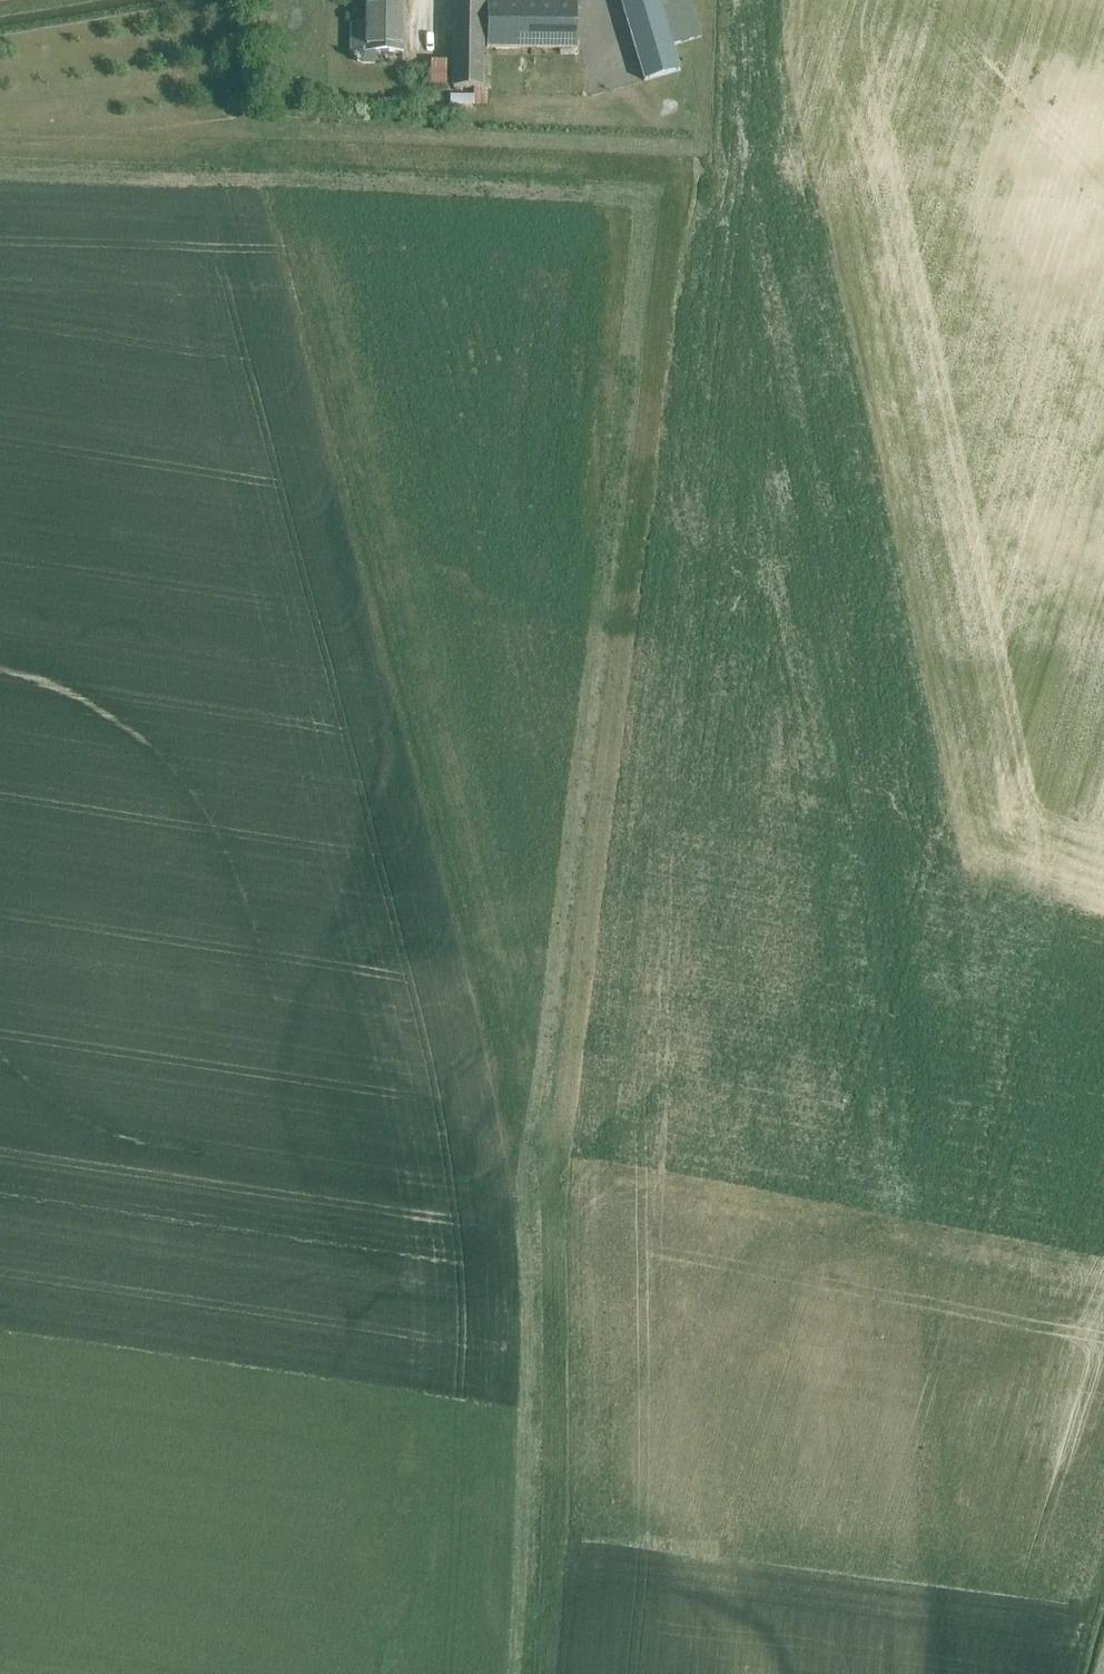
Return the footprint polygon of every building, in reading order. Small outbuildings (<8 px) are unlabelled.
[(403,53),(403,2),(403,0),(384,0),(384,2),(366,2),(366,53),(403,53)] [(701,38),(690,0),(621,0),(645,82),(679,71),(671,47),(701,38)] [(487,3),(486,50),(575,51),(576,4),(487,3)] [(483,90),(485,4),(453,4),(453,90),(483,90)] [(456,93),(454,110),(479,112),(481,94),(456,93)]
